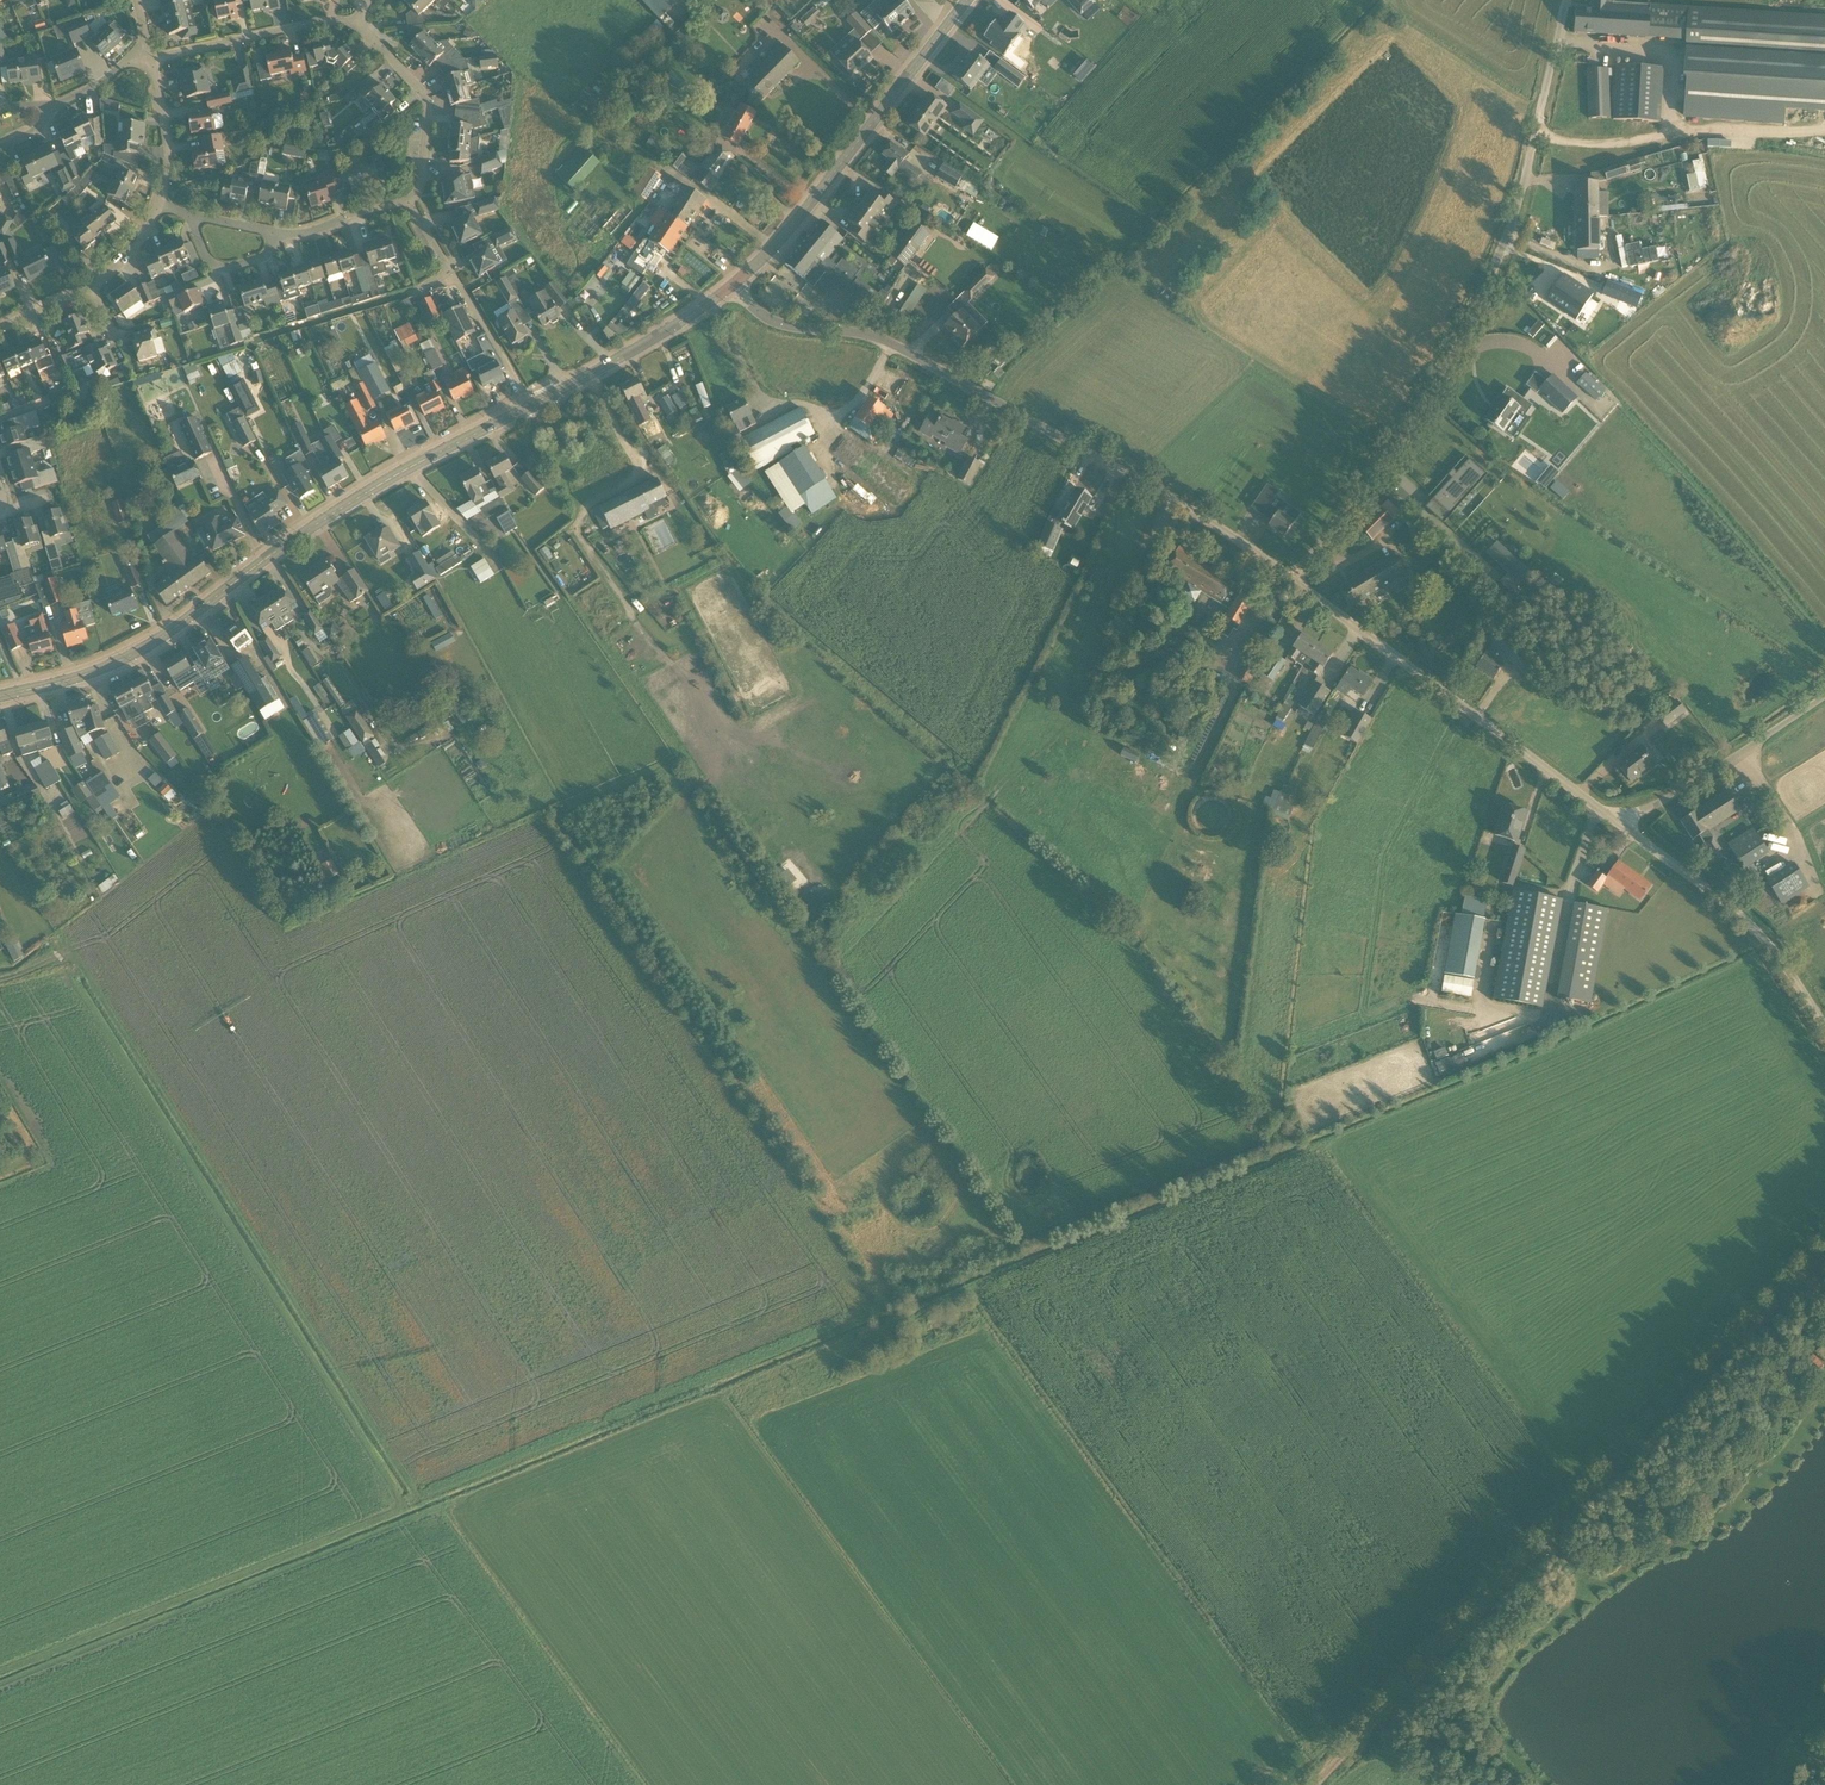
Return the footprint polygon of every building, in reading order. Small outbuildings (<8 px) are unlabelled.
[(35,0),(27,0),(32,12),(39,9),(38,7),(37,5),(35,0)] [(163,8),(166,21),(186,16),(183,4),(190,2),(190,0),(173,0),(174,5),(163,8)] [(243,5),(242,0),(218,0),(214,1),(218,20),(230,17),(231,20),(235,19),(234,16),(238,15),(236,6),(243,5)] [(249,0),(252,12),(268,8),(269,12),(280,9),(278,0),(249,0)] [(408,28),(425,26),(424,15),(423,13),(429,8),(422,0),(403,0),(412,10),(406,16),(408,28)] [(483,2),(481,0),(471,0),(472,6),(475,9),(483,2)] [(659,19),(680,0),(641,0),(659,19)] [(874,30),(881,23),(891,34),(914,14),(902,0),(893,0),(884,9),(877,0),(860,15),(874,30)] [(1032,10),(1034,8),(1035,9),(1041,3),(1041,2),(1043,0),(1023,0),(1032,10)] [(1080,16),(1095,2),(1093,0),(1066,0),(1080,16)] [(1575,9),(1574,33),(1647,38),(1649,4),(1645,4),(1612,2),(1612,0),(1594,0),(1594,10),(1575,9)] [(1647,38),(1687,41),(1682,116),(1784,122),(1785,107),(1824,109),(1824,15),(1702,8),(1703,0),(1645,0),(1645,4),(1649,4),(1647,38)] [(846,22),(862,40),(872,31),(856,13),(846,22)] [(995,21),(983,37),(991,43),(990,45),(1004,56),(1019,36),(1017,34),(1024,24),(1009,13),(1000,25),(995,21)] [(186,16),(166,21),(169,35),(181,32),(183,39),(198,36),(196,28),(189,30),(186,16)] [(44,22),(47,29),(56,25),(53,18),(44,22)] [(84,18),(75,22),(83,41),(92,38),(84,18)] [(3,43),(9,40),(0,20),(0,37),(3,43)] [(43,20),(34,23),(37,32),(46,29),(43,20)] [(83,41),(75,22),(66,26),(66,24),(53,28),(58,39),(69,35),(73,46),(83,41)] [(101,30),(103,32),(91,43),(104,58),(122,42),(120,40),(126,34),(115,22),(109,28),(106,25),(101,30)] [(409,46),(419,57),(434,43),(435,43),(427,35),(430,32),(426,28),(425,26),(408,28),(409,36),(414,42),(409,46)] [(463,35),(470,39),(473,33),(466,29),(463,35)] [(355,56),(346,46),(342,49),(337,43),(329,45),(328,40),(312,44),(314,53),(306,55),(310,68),(318,66),(317,63),(326,60),(327,64),(333,66),(336,64),(341,69),(355,56)] [(433,63),(441,71),(451,61),(452,62),(457,60),(463,60),(446,41),(435,43),(434,43),(419,57),(429,67),(433,63)] [(836,60),(851,76),(872,56),(857,41),(836,60)] [(743,88),(759,103),(798,62),(780,44),(762,63),(756,58),(747,68),(755,76),(743,88)] [(303,55),(292,58),(290,48),(281,50),(282,53),(266,57),(267,63),(257,65),(260,82),(272,79),(271,77),(290,72),(291,76),(306,72),(303,55)] [(52,59),(56,70),(61,81),(85,72),(76,49),(52,59)] [(960,67),(952,77),(970,91),(989,66),(971,52),(964,62),(963,62),(959,67),(960,67)] [(497,56),(480,58),(481,68),(498,66),(497,56)] [(8,63),(7,63),(10,84),(28,82),(28,85),(40,83),(37,59),(8,63)] [(467,87),(463,73),(469,71),(466,59),(463,60),(457,60),(452,62),(451,61),(441,71),(447,77),(443,78),(447,93),(467,87)] [(1001,61),(994,70),(1013,85),(1013,84),(1012,83),(1018,75),(1024,79),(1023,80),(1024,81),(1025,79),(1001,61)] [(1094,69),(1084,61),(1072,75),(1082,83),(1094,69)] [(1663,68),(1588,63),(1583,139),(1611,141),(1613,120),(1660,123),(1663,68)] [(232,83),(234,95),(253,90),(247,66),(237,69),(239,81),(232,83)] [(178,73),(182,87),(184,86),(187,98),(211,93),(206,74),(203,75),(201,67),(178,73)] [(934,88),(949,98),(956,89),(941,78),(934,88)] [(372,109),(373,110),(383,102),(382,100),(390,94),(382,85),(376,90),(371,84),(358,94),(371,110),(372,109)] [(467,87),(447,93),(451,107),(456,105),(455,115),(472,117),(483,114),(481,105),(479,99),(471,101),(467,87)] [(306,90),(301,96),(307,102),(312,96),(306,90)] [(341,102),(343,99),(347,95),(343,90),(338,95),(330,97),(331,103),(341,102)] [(343,99),(348,105),(358,97),(352,91),(347,95),(343,99)] [(906,124),(925,138),(947,107),(928,93),(906,124)] [(206,100),(208,109),(232,104),(229,94),(206,100)] [(383,102),(373,110),(378,116),(369,123),(376,131),(382,126),(380,124),(382,122),(382,123),(395,112),(390,106),(396,101),(390,94),(382,100),(383,102)] [(952,113),(966,124),(962,129),(972,136),(983,121),(959,104),(952,113)] [(738,147),(756,113),(741,105),(737,113),(732,110),(718,136),(738,147)] [(501,108),(503,116),(510,113),(509,106),(501,108)] [(220,114),(213,115),(213,111),(188,115),(191,134),(216,130),(222,129),(224,126),(222,116),(220,114)] [(451,124),(450,139),(470,141),(470,140),(471,129),(475,130),(486,126),(483,114),(472,117),(455,115),(454,124),(451,124)] [(71,123),(71,125),(72,125),(81,143),(91,138),(95,147),(103,146),(101,115),(86,116),(71,123)] [(253,124),(254,129),(261,127),(260,120),(256,121),(253,124)] [(329,120),(322,122),(324,128),(330,127),(329,120)] [(117,153),(127,154),(139,154),(139,145),(144,146),(145,124),(124,123),(123,134),(118,133),(117,153)] [(72,125),(71,125),(65,128),(67,132),(59,136),(72,162),(78,159),(75,153),(83,149),(81,143),(72,125)] [(344,132),(332,141),(333,143),(349,139),(344,132)] [(192,151),(196,170),(218,166),(215,153),(225,151),(221,135),(202,139),(204,149),(192,151)] [(651,136),(646,144),(664,155),(669,147),(651,136)] [(470,141),(450,139),(448,153),(451,153),(450,162),(462,164),(477,158),(480,137),(470,140),(470,141)] [(1720,139),(1719,147),(1731,148),(1731,140),(1720,139)] [(882,156),(890,162),(883,171),(892,178),(898,171),(915,184),(922,174),(905,160),(909,155),(900,148),(899,149),(892,144),(882,156)] [(574,190),(600,163),(581,145),(555,172),(574,190)] [(692,179),(700,185),(709,192),(734,157),(717,145),(692,179)] [(27,170),(19,173),(26,187),(34,183),(32,178),(58,166),(48,146),(38,150),(39,153),(23,161),(27,170)] [(104,146),(104,154),(111,157),(120,161),(122,158),(114,155),(114,146),(104,146)] [(299,148),(293,147),(292,157),(303,159),(305,149),(299,148)] [(250,159),(256,163),(260,156),(254,152),(250,159)] [(678,153),(669,165),(682,174),(686,168),(682,165),(686,159),(678,153)] [(111,157),(104,154),(101,160),(101,161),(107,164),(111,157)] [(476,162),(482,175),(502,167),(496,154),(476,162)] [(365,188),(380,183),(379,182),(387,179),(380,155),(363,160),(364,164),(346,170),(353,194),(365,190),(365,188)] [(1602,170),(1606,181),(1641,170),(1637,159),(1626,163),(1626,162),(1602,170)] [(1689,191),(1707,187),(1702,160),(1688,163),(1688,165),(1684,166),(1689,191)] [(221,200),(229,201),(245,204),(249,181),(256,182),(260,162),(251,164),(249,175),(243,174),(242,177),(234,176),(233,182),(225,180),(221,200)] [(65,167),(67,173),(71,182),(80,178),(73,163),(65,167)] [(935,178),(955,189),(962,177),(942,166),(935,178)] [(65,168),(53,173),(56,179),(63,193),(74,188),(71,182),(67,173),(65,168)] [(135,185),(139,177),(121,169),(115,182),(115,183),(133,191),(136,185),(135,185)] [(646,200),(660,177),(648,169),(633,192),(646,200)] [(317,177),(319,182),(305,187),(311,207),(330,201),(329,195),(336,193),(335,187),(343,185),(339,170),(317,177)] [(86,175),(81,181),(86,186),(91,180),(86,175)] [(469,200),(475,199),(470,175),(465,176),(465,175),(440,180),(445,205),(470,200),(469,200)] [(13,180),(7,183),(21,212),(27,209),(13,180)] [(86,186),(81,181),(76,188),(81,192),(86,186)] [(115,183),(115,182),(113,181),(107,195),(125,203),(129,195),(131,196),(133,191),(115,183)] [(259,203),(276,206),(275,209),(286,211),(291,186),(263,181),(259,203)] [(1576,182),(1576,217),(1577,259),(1598,259),(1598,251),(1606,251),(1606,237),(1599,237),(1599,218),(1608,218),(1608,193),(1598,193),(1598,182),(1576,182)] [(969,183),(964,190),(970,194),(975,188),(969,183)] [(684,186),(666,214),(666,215),(687,228),(705,200),(684,186)] [(78,196),(73,190),(67,195),(73,201),(78,196)] [(869,193),(859,207),(858,207),(874,218),(880,223),(882,225),(885,220),(887,222),(894,212),(892,211),(897,204),(881,192),(877,198),(869,193)] [(499,211),(495,198),(475,205),(479,217),(499,211)] [(858,207),(859,207),(857,205),(846,220),(854,226),(849,232),(865,243),(880,223),(874,218),(858,207)] [(105,206),(93,215),(106,232),(111,229),(110,227),(117,221),(105,206)] [(678,242),(687,228),(666,215),(666,214),(658,210),(651,221),(653,222),(651,224),(657,228),(639,256),(634,252),(626,265),(642,275),(646,269),(653,273),(666,253),(669,255),(678,242)] [(759,210),(756,214),(761,218),(764,215),(759,210)] [(51,219),(55,225),(61,220),(57,214),(51,219)] [(483,236),(472,214),(450,225),(455,235),(452,236),(456,244),(459,243),(461,247),(483,236)] [(81,224),(84,227),(94,239),(100,234),(102,236),(106,232),(93,215),(81,224)] [(0,235),(4,237),(9,229),(14,222),(6,217),(0,226),(0,235)] [(827,259),(843,239),(821,221),(785,265),(824,296),(832,286),(835,288),(853,264),(838,252),(831,262),(827,259)] [(914,223),(902,239),(917,251),(929,234),(914,223)] [(84,227),(73,236),(84,251),(91,246),(93,248),(98,244),(94,239),(84,227)] [(491,238),(496,249),(515,239),(510,228),(491,238)] [(1042,228),(1039,234),(1046,237),(1048,231),(1042,228)] [(4,237),(2,240),(12,261),(22,256),(9,229),(4,237)] [(626,235),(621,242),(621,243),(630,250),(636,243),(626,235)] [(371,292),(370,292),(373,299),(381,297),(374,277),(387,273),(384,262),(396,258),(390,239),(376,244),(375,241),(363,244),(371,266),(363,269),(371,292)] [(917,251),(902,239),(890,256),(905,267),(917,251)] [(0,241),(0,263),(1,266),(12,261),(2,240),(0,241)] [(168,245),(169,247),(177,266),(190,260),(192,266),(199,263),(196,254),(189,257),(182,241),(175,245),(174,243),(168,245)] [(1659,260),(1655,245),(1641,249),(1639,241),(1624,245),(1630,267),(1659,260)] [(155,251),(156,254),(164,271),(177,266),(169,247),(161,251),(160,248),(155,251)] [(468,259),(479,277),(499,265),(488,247),(468,259)] [(608,260),(619,266),(624,255),(613,250),(608,260)] [(20,263),(24,271),(29,281),(52,270),(43,251),(20,263)] [(342,252),(336,254),(343,273),(342,273),(343,275),(357,270),(351,251),(343,254),(342,252)] [(156,254),(151,256),(152,259),(144,262),(152,280),(166,274),(164,271),(156,254)] [(343,273),(336,254),(330,256),(322,259),(329,278),(342,273),(343,273)] [(311,262),(305,264),(311,284),(312,284),(325,279),(319,260),(311,262)] [(300,268),(292,271),(298,290),(312,285),(312,284),(311,284),(305,264),(299,266),(300,268)] [(595,275),(600,279),(608,269),(603,265),(595,275)] [(15,288),(6,267),(0,270),(0,294),(15,288)] [(292,271),(292,268),(285,270),(286,273),(278,275),(284,294),(298,290),(292,271)] [(512,281),(515,274),(512,269),(503,274),(505,278),(506,278),(509,283),(512,281)] [(993,278),(994,277),(986,269),(962,292),(970,301),(993,279),(993,278)] [(621,284),(624,286),(631,291),(640,279),(630,272),(621,284)] [(169,285),(173,292),(179,289),(176,282),(175,283),(170,274),(166,276),(170,285),(169,285)] [(183,281),(185,284),(192,281),(190,277),(186,275),(181,277),(183,280),(183,281)] [(1576,320),(1593,295),(1573,281),(1563,275),(1546,301),(1576,320)] [(496,284),(508,305),(518,299),(509,283),(506,278),(505,278),(496,284)] [(867,287),(857,279),(850,288),(859,296),(867,287)] [(239,288),(243,299),(246,309),(265,303),(267,309),(281,305),(274,284),(265,287),(262,280),(239,288)] [(154,301),(166,296),(167,296),(165,291),(162,290),(158,292),(154,282),(146,285),(154,301)] [(545,289),(560,308),(568,302),(553,282),(545,289)] [(1606,282),(1601,295),(1636,309),(1641,296),(1606,282)] [(154,301),(146,285),(146,284),(133,289),(129,284),(111,296),(123,313),(141,301),(144,306),(154,301)] [(629,317),(646,291),(638,286),(621,312),(629,317)] [(167,296),(166,296),(172,309),(181,306),(184,314),(206,304),(200,289),(189,293),(186,287),(167,296)] [(373,299),(370,292),(350,299),(353,306),(373,299)] [(528,301),(537,317),(543,327),(549,323),(553,324),(558,321),(558,318),(559,317),(544,292),(528,301)] [(400,302),(405,313),(414,309),(408,298),(400,302)] [(439,317),(430,298),(420,303),(429,322),(439,317)] [(571,302),(577,314),(585,310),(579,298),(571,302)] [(317,303),(318,305),(322,315),(339,309),(336,301),(328,304),(327,300),(317,303)] [(243,339),(237,322),(235,315),(228,317),(223,302),(207,307),(211,319),(222,349),(244,342),(243,339)] [(318,305),(304,310),(308,319),(322,315),(318,305)] [(462,306),(443,316),(456,342),(467,337),(475,333),(462,306)] [(952,339),(961,348),(971,339),(973,341),(979,334),(977,332),(980,330),(968,318),(970,316),(962,308),(944,327),(954,337),(952,339)] [(503,316),(497,320),(502,327),(512,345),(516,343),(518,344),(524,341),(524,338),(528,336),(520,323),(522,322),(519,316),(514,309),(503,316)] [(70,337),(65,339),(69,350),(88,343),(85,334),(88,333),(81,314),(64,322),(70,337)] [(286,319),(288,326),(296,323),(294,316),(286,319)] [(173,318),(160,322),(161,329),(175,325),(173,318)] [(246,319),(237,322),(243,339),(252,337),(249,328),(252,322),(246,319)] [(196,321),(187,325),(190,331),(198,328),(196,321)] [(405,341),(407,347),(418,341),(410,323),(394,331),(400,344),(405,341)] [(611,323),(607,327),(621,337),(624,332),(611,323)] [(136,342),(133,343),(139,362),(150,359),(158,357),(157,355),(165,352),(161,338),(158,339),(155,329),(134,335),(136,342)] [(292,332),(293,340),(301,339),(300,331),(292,332)] [(481,365),(475,368),(475,370),(483,386),(495,381),(497,382),(504,379),(500,371),(504,369),(499,358),(486,335),(477,339),(485,356),(486,355),(489,361),(481,365)] [(1551,335),(1542,345),(1547,349),(1556,339),(1551,335)] [(277,338),(271,339),(273,347),(280,345),(277,337),(277,338)] [(26,343),(35,363),(38,370),(44,368),(41,360),(47,358),(49,361),(55,358),(48,342),(43,344),(40,339),(32,343),(31,340),(26,343)] [(430,339),(419,344),(423,353),(434,348),(430,339)] [(385,344),(389,361),(395,359),(395,361),(401,359),(397,341),(385,344)] [(21,347),(14,350),(14,351),(22,369),(35,363),(26,343),(20,345),(21,347)] [(57,359),(58,361),(63,371),(72,367),(74,373),(90,366),(94,374),(106,369),(107,371),(117,366),(110,352),(105,354),(104,351),(101,352),(97,344),(83,350),(83,349),(64,358),(63,357),(57,359)] [(53,350),(57,359),(63,357),(59,347),(53,350)] [(14,351),(14,350),(13,348),(7,351),(8,353),(0,356),(8,375),(22,369),(14,351)] [(424,355),(433,372),(443,367),(434,350),(424,355)] [(219,357),(226,378),(241,374),(234,352),(219,357)] [(358,373),(363,383),(364,383),(373,401),(391,392),(376,364),(375,364),(370,355),(354,363),(359,373),(358,373)] [(188,381),(200,377),(195,363),(183,367),(188,381)] [(132,373),(128,364),(121,367),(125,377),(132,373)] [(443,379),(448,390),(453,401),(465,395),(467,397),(474,393),(467,379),(470,377),(466,368),(443,379)] [(260,371),(251,373),(254,384),(262,382),(260,371)] [(427,393),(418,398),(413,387),(414,387),(406,371),(397,376),(401,384),(402,384),(405,391),(411,403),(416,400),(424,416),(436,410),(437,412),(445,408),(437,393),(442,390),(437,381),(429,385),(430,386),(425,389),(427,393)] [(1535,374),(1526,386),(1535,393),(1537,390),(1562,414),(1577,399),(1552,376),(1546,382),(1535,374)] [(118,378),(110,382),(112,387),(121,384),(118,378)] [(243,378),(230,385),(246,417),(260,410),(243,378)] [(637,378),(620,387),(632,411),(640,426),(650,421),(642,406),(637,397),(645,393),(637,378)] [(364,383),(363,383),(355,388),(368,412),(377,407),(373,401),(364,383)] [(1496,405),(1485,420),(1502,432),(1509,423),(1517,429),(1525,417),(1524,416),(1531,406),(1507,389),(1502,396),(1500,395),(1494,403),(1496,405)] [(32,395),(35,401),(36,402),(42,400),(39,392),(32,395)] [(658,402),(668,417),(677,411),(667,396),(658,402)] [(24,397),(17,400),(21,407),(27,405),(24,397)] [(894,412),(876,399),(860,420),(878,433),(894,412)] [(21,407),(17,400),(11,402),(14,410),(21,407)] [(344,407),(357,432),(357,431),(365,446),(377,440),(379,442),(386,438),(377,422),(370,425),(357,400),(344,407)] [(756,424),(743,400),(726,409),(735,425),(742,421),(747,429),(756,424)] [(386,414),(389,420),(395,431),(406,425),(408,427),(415,423),(407,406),(399,410),(398,408),(386,414)] [(726,434),(732,445),(740,441),(753,466),(809,437),(811,440),(816,437),(801,409),(743,439),(737,429),(726,434)] [(24,434),(26,430),(40,426),(36,412),(13,420),(16,429),(0,434),(0,437),(1,440),(0,440),(0,442),(1,447),(3,447),(4,449),(20,444),(26,442),(26,441),(24,434)] [(944,447),(959,455),(967,440),(960,436),(965,428),(956,424),(956,425),(941,417),(940,420),(939,419),(938,420),(929,415),(920,433),(931,439),(932,437),(946,444),(944,447)] [(179,425),(196,461),(212,453),(196,418),(179,425)] [(232,424),(244,447),(256,441),(243,418),(232,424)] [(291,427),(305,457),(314,452),(300,423),(291,427)] [(323,454),(316,457),(322,467),(317,470),(328,489),(339,482),(348,477),(339,462),(344,459),(335,444),(340,440),(342,439),(334,425),(324,431),(328,437),(319,442),(331,462),(328,464),(323,454)] [(33,464),(31,457),(33,453),(47,449),(43,436),(26,441),(26,442),(20,444),(23,452),(6,457),(8,462),(6,463),(8,470),(10,469),(11,471),(33,464)] [(770,469),(774,475),(782,470),(800,497),(826,480),(804,447),(770,469)] [(283,475),(294,492),(296,491),(301,499),(314,492),(309,483),(311,482),(306,474),(311,471),(301,451),(294,455),(300,465),(283,475)] [(201,477),(194,461),(187,464),(181,452),(164,460),(177,488),(201,477)] [(496,489),(501,499),(514,491),(505,474),(512,470),(504,455),(487,464),(500,487),(496,489)] [(957,479),(970,486),(982,464),(969,457),(957,479)] [(1451,478),(1431,500),(1447,515),(1454,507),(1452,505),(1469,486),(1472,488),(1485,473),(1469,458),(1456,473),(1452,470),(1448,475),(1451,478)] [(234,467),(231,459),(223,462),(227,471),(234,467)] [(40,474),(36,471),(33,464),(11,471),(11,473),(10,473),(12,480),(13,480),(15,486),(32,480),(34,489),(57,482),(53,469),(40,474)] [(730,464),(724,469),(728,475),(734,471),(730,464)] [(482,499),(490,495),(477,469),(460,479),(468,493),(476,507),(484,503),(482,499)] [(521,479),(536,496),(545,489),(530,472),(521,479)] [(653,504),(666,497),(657,479),(600,508),(600,509),(611,530),(644,513),(647,519),(658,514),(653,504)] [(1266,485),(1250,509),(1262,516),(1278,492),(1266,485)] [(771,500),(780,511),(793,500),(784,489),(771,500)] [(1075,489),(1057,520),(1073,529),(1091,498),(1075,489)] [(264,501),(265,502),(248,513),(253,521),(252,521),(261,535),(279,523),(274,516),(277,514),(276,512),(287,505),(278,491),(264,501)] [(479,509),(486,520),(494,515),(506,535),(517,528),(499,497),(479,509)] [(111,503),(118,524),(132,520),(125,499),(111,503)] [(416,507),(407,513),(411,518),(409,520),(415,530),(417,529),(422,537),(440,527),(425,502),(424,503),(422,500),(415,505),(416,507)] [(1357,527),(1371,541),(1392,520),(1378,505),(1357,527)] [(69,533),(65,518),(62,519),(60,511),(56,512),(56,510),(46,513),(47,514),(44,515),(51,539),(52,543),(61,540),(59,536),(69,533)] [(1096,510),(1093,517),(1099,519),(1102,512),(1096,510)] [(1293,522),(1298,515),(1291,510),(1286,517),(1278,511),(1268,525),(1284,536),(1294,523),(1293,522)] [(201,525),(213,551),(245,536),(237,518),(223,525),(219,517),(201,525)] [(30,545),(40,542),(36,527),(33,528),(31,519),(28,521),(27,519),(18,522),(18,523),(15,524),(22,548),(23,552),(32,549),(30,545)] [(1037,546),(1053,553),(1063,530),(1046,523),(1037,546)] [(170,575),(156,586),(154,575),(146,577),(149,592),(154,589),(166,606),(211,573),(198,556),(194,559),(174,531),(173,532),(168,526),(151,539),(155,545),(153,546),(164,561),(161,563),(170,575)] [(375,532),(364,538),(378,561),(381,565),(391,559),(388,555),(400,547),(388,527),(381,532),(379,529),(375,532)] [(1085,535),(1082,541),(1088,544),(1091,538),(1085,535)] [(1530,573),(1514,557),(1521,551),(1512,542),(1505,549),(1497,541),(1485,552),(1506,573),(1499,580),(1511,592),(1530,573)] [(60,560),(55,545),(45,548),(50,563),(60,560)] [(546,547),(542,550),(550,562),(554,559),(546,547)] [(1179,547),(1166,568),(1180,577),(1179,579),(1228,609),(1220,622),(1215,630),(1228,638),(1233,629),(1236,631),(1253,603),(1239,594),(1242,589),(1234,584),(1193,559),(1195,556),(1179,547)] [(63,568),(68,566),(64,550),(58,552),(63,568)] [(419,552),(407,559),(416,574),(410,578),(417,590),(436,579),(419,552)] [(31,569),(27,554),(17,557),(19,562),(22,571),(22,572),(29,569),(31,569)] [(1338,589),(1350,608),(1406,574),(1393,554),(1338,589)] [(22,571),(17,557),(16,557),(9,559),(14,573),(14,574),(22,571)] [(471,568),(477,578),(490,569),(484,559),(471,568)] [(351,603),(369,591),(354,569),(338,580),(325,560),(300,576),(320,605),(328,600),(329,599),(330,598),(330,597),(331,596),(331,595),(332,594),(332,593),(332,592),(332,591),(332,590),(331,589),(331,588),(337,583),(351,603)] [(124,567),(133,588),(143,584),(134,563),(124,567)] [(0,579),(0,607),(1,609),(23,601),(21,597),(23,596),(20,586),(33,581),(29,569),(22,572),(0,579)] [(35,586),(44,609),(64,601),(55,578),(42,583),(35,586)] [(104,595),(108,605),(113,616),(126,610),(128,612),(138,608),(129,587),(120,591),(119,589),(104,595)] [(273,592),(266,597),(285,626),(293,620),(289,614),(298,608),(290,595),(287,596),(282,589),(274,594),(273,592)] [(384,593),(377,598),(385,610),(392,606),(384,593)] [(423,598),(435,620),(441,617),(429,595),(423,598)] [(285,626),(266,597),(259,602),(260,603),(252,608),(257,616),(254,618),(263,631),(272,625),(277,631),(285,626)] [(67,622),(61,624),(67,647),(79,643),(78,641),(87,638),(83,624),(96,621),(91,606),(77,611),(77,610),(65,613),(67,622)] [(322,630),(323,629),(310,609),(302,614),(319,643),(327,638),(322,630)] [(25,628),(28,639),(25,640),(28,651),(31,650),(32,654),(41,652),(42,654),(53,651),(43,614),(28,618),(31,626),(25,628)] [(323,630),(330,640),(341,632),(334,621),(323,629),(324,630),(323,630)] [(1445,630),(1451,636),(1458,630),(1452,624),(1445,630)] [(2,631),(11,651),(24,645),(15,625),(2,631)] [(225,635),(232,644),(238,652),(251,642),(247,637),(238,625),(225,635)] [(1247,649),(1260,656),(1273,633),(1259,626),(1247,649)] [(435,652),(455,642),(451,633),(430,643),(435,652)] [(1305,663),(1308,658),(1317,644),(1301,634),(1286,657),(1302,667),(1305,663)] [(268,656),(264,659),(272,672),(277,670),(272,663),(281,657),(267,637),(259,642),(268,656)] [(195,649),(194,650),(204,666),(197,670),(202,678),(205,683),(211,692),(219,687),(213,678),(219,675),(214,666),(222,660),(210,640),(204,644),(202,641),(194,647),(195,649)] [(1308,658),(1305,663),(1312,667),(1309,671),(1317,677),(1332,655),(1317,644),(1308,658)] [(335,649),(329,652),(333,658),(338,654),(335,649)] [(1127,649),(1122,653),(1127,658),(1132,654),(1127,649)] [(197,670),(195,667),(191,669),(181,653),(163,664),(173,681),(180,691),(202,678),(197,670)] [(1485,653),(1476,667),(1494,679),(1503,665),(1493,658),(1486,654),(1485,653)] [(1262,675),(1272,681),(1273,682),(1286,662),(1275,655),(1262,675)] [(280,700),(268,682),(269,681),(266,677),(261,680),(247,657),(231,667),(236,674),(244,686),(260,712),(280,700)] [(1238,680),(1250,685),(1260,663),(1248,657),(1238,680)] [(1335,690),(1345,697),(1350,689),(1362,697),(1372,681),(1359,672),(1358,674),(1350,669),(1335,690)] [(236,674),(228,678),(236,691),(244,686),(236,674)] [(146,677),(129,685),(144,714),(153,709),(146,695),(153,692),(146,677)] [(328,680),(322,684),(339,709),(345,705),(328,680)] [(1298,706),(1314,717),(1330,692),(1314,682),(1298,706)] [(137,701),(137,700),(129,685),(112,694),(120,709),(121,708),(128,721),(143,713),(137,701)] [(157,700),(167,717),(176,711),(166,695),(157,700)] [(67,706),(70,718),(72,726),(85,722),(88,734),(104,729),(97,706),(90,708),(87,700),(67,706)] [(1666,727),(1685,712),(1676,701),(1657,716),(1666,727)] [(194,740),(204,734),(188,709),(178,715),(194,740)] [(346,718),(363,744),(374,737),(357,710),(346,718)] [(1344,737),(1357,744),(1371,719),(1358,712),(1344,737)] [(307,720),(322,746),(333,740),(317,714),(307,720)] [(1303,745),(1313,750),(1327,723),(1317,718),(1303,745)] [(47,722),(31,727),(39,752),(54,747),(52,739),(47,722)] [(1309,732),(1313,725),(1307,722),(1303,729),(1309,732)] [(5,734),(1,723),(0,724),(0,749),(3,756),(12,753),(5,734)] [(39,752),(31,727),(15,732),(20,749),(23,756),(39,752)] [(82,753),(84,752),(73,727),(58,734),(69,759),(70,759),(75,770),(87,764),(82,753)] [(350,729),(338,737),(353,758),(365,750),(350,729)] [(94,741),(106,761),(120,753),(109,733),(94,741)] [(160,734),(151,741),(168,764),(178,756),(160,734)] [(1655,765),(1641,746),(1628,756),(1630,758),(1618,766),(1629,781),(1640,774),(1641,776),(1655,765)] [(34,769),(40,779),(54,771),(48,761),(34,769)] [(0,788),(9,784),(0,766),(0,788)] [(54,771),(40,779),(46,789),(61,781),(54,771)] [(15,791),(19,800),(40,793),(35,784),(15,791)] [(158,791),(169,802),(177,795),(165,784),(158,791)] [(1277,800),(1274,810),(1272,815),(1288,821),(1293,807),(1286,805),(1290,795),(1288,794),(1290,790),(1282,786),(1277,800)] [(1727,791),(1680,822),(1692,840),(1698,836),(1704,844),(1712,838),(1707,830),(1739,810),(1727,791)] [(1262,805),(1274,810),(1277,800),(1266,796),(1262,805)] [(86,803),(95,815),(101,810),(93,798),(86,803)] [(1516,842),(1526,812),(1504,805),(1494,835),(1516,842)] [(96,842),(77,811),(62,820),(66,828),(71,825),(77,834),(71,838),(79,852),(96,842)] [(1728,845),(1743,869),(1746,867),(1752,864),(1768,853),(1752,829),(1728,845)] [(1512,886),(1524,850),(1513,846),(1501,883),(1512,886)] [(331,861),(320,866),(327,880),(338,874),(331,861)] [(1607,877),(1639,901),(1650,886),(1618,862),(1607,877)] [(1756,871),(1752,864),(1746,867),(1751,874),(1756,871)] [(1808,888),(1793,865),(1767,882),(1782,904),(1808,888)] [(1587,885),(1597,893),(1607,879),(1597,872),(1587,885)] [(1493,998),(1541,1007),(1561,901),(1513,892),(1493,998)] [(1455,917),(1444,975),(1473,980),(1484,920),(1483,920),(1486,901),(1464,897),(1460,916),(1455,915),(1455,917)] [(1572,945),(1562,998),(1581,1002),(1583,990),(1592,991),(1607,909),(1575,903),(1568,944),(1572,945)] [(4,943),(14,962),(23,957),(13,938),(4,943)] [(1821,1358),(1824,1354),(1824,1343),(1815,1352),(1821,1358)]
